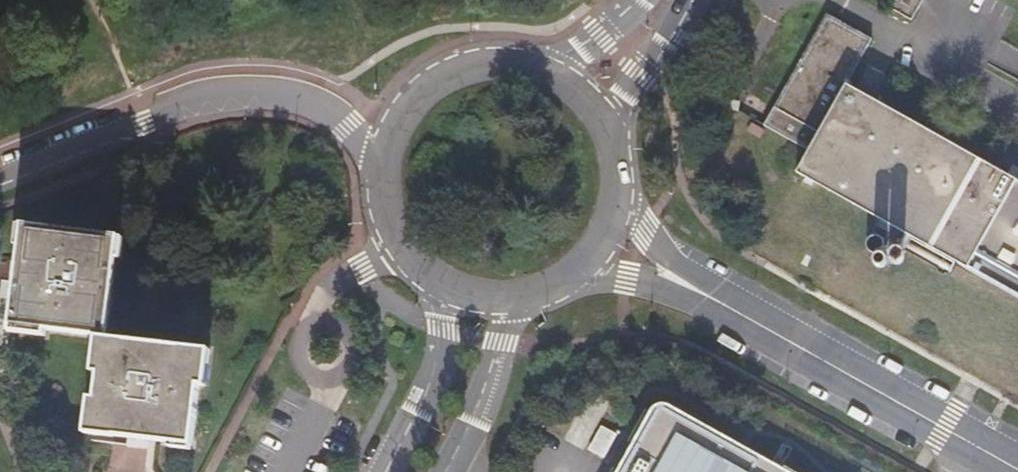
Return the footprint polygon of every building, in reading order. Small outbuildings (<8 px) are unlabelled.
[(891,9),(911,20),(922,0),(896,0),(891,9)] [(896,255),(909,233),(1017,296),(1017,178),(848,81),(873,36),(829,11),(778,101),(823,127),(798,172),(897,228),(890,241),(884,252),(894,258),(896,255)] [(752,76),(777,91),(790,70),(764,55),(752,76)] [(114,339),(125,341),(137,243),(43,232),(38,270),(31,334),(68,339),(69,334),(114,339)] [(225,353),(125,341),(114,339),(110,377),(113,378),(110,405),(107,405),(103,435),(135,439),(209,448),(216,391),(220,392),(225,353)] [(677,407),(676,407),(674,406),(673,406),(671,406),(669,406),(667,407),(665,408),(664,408),(662,410),(661,411),(660,413),(659,414),(628,471),(795,471),(677,407)] [(590,449),(604,456),(616,433),(602,425),(590,449)]
